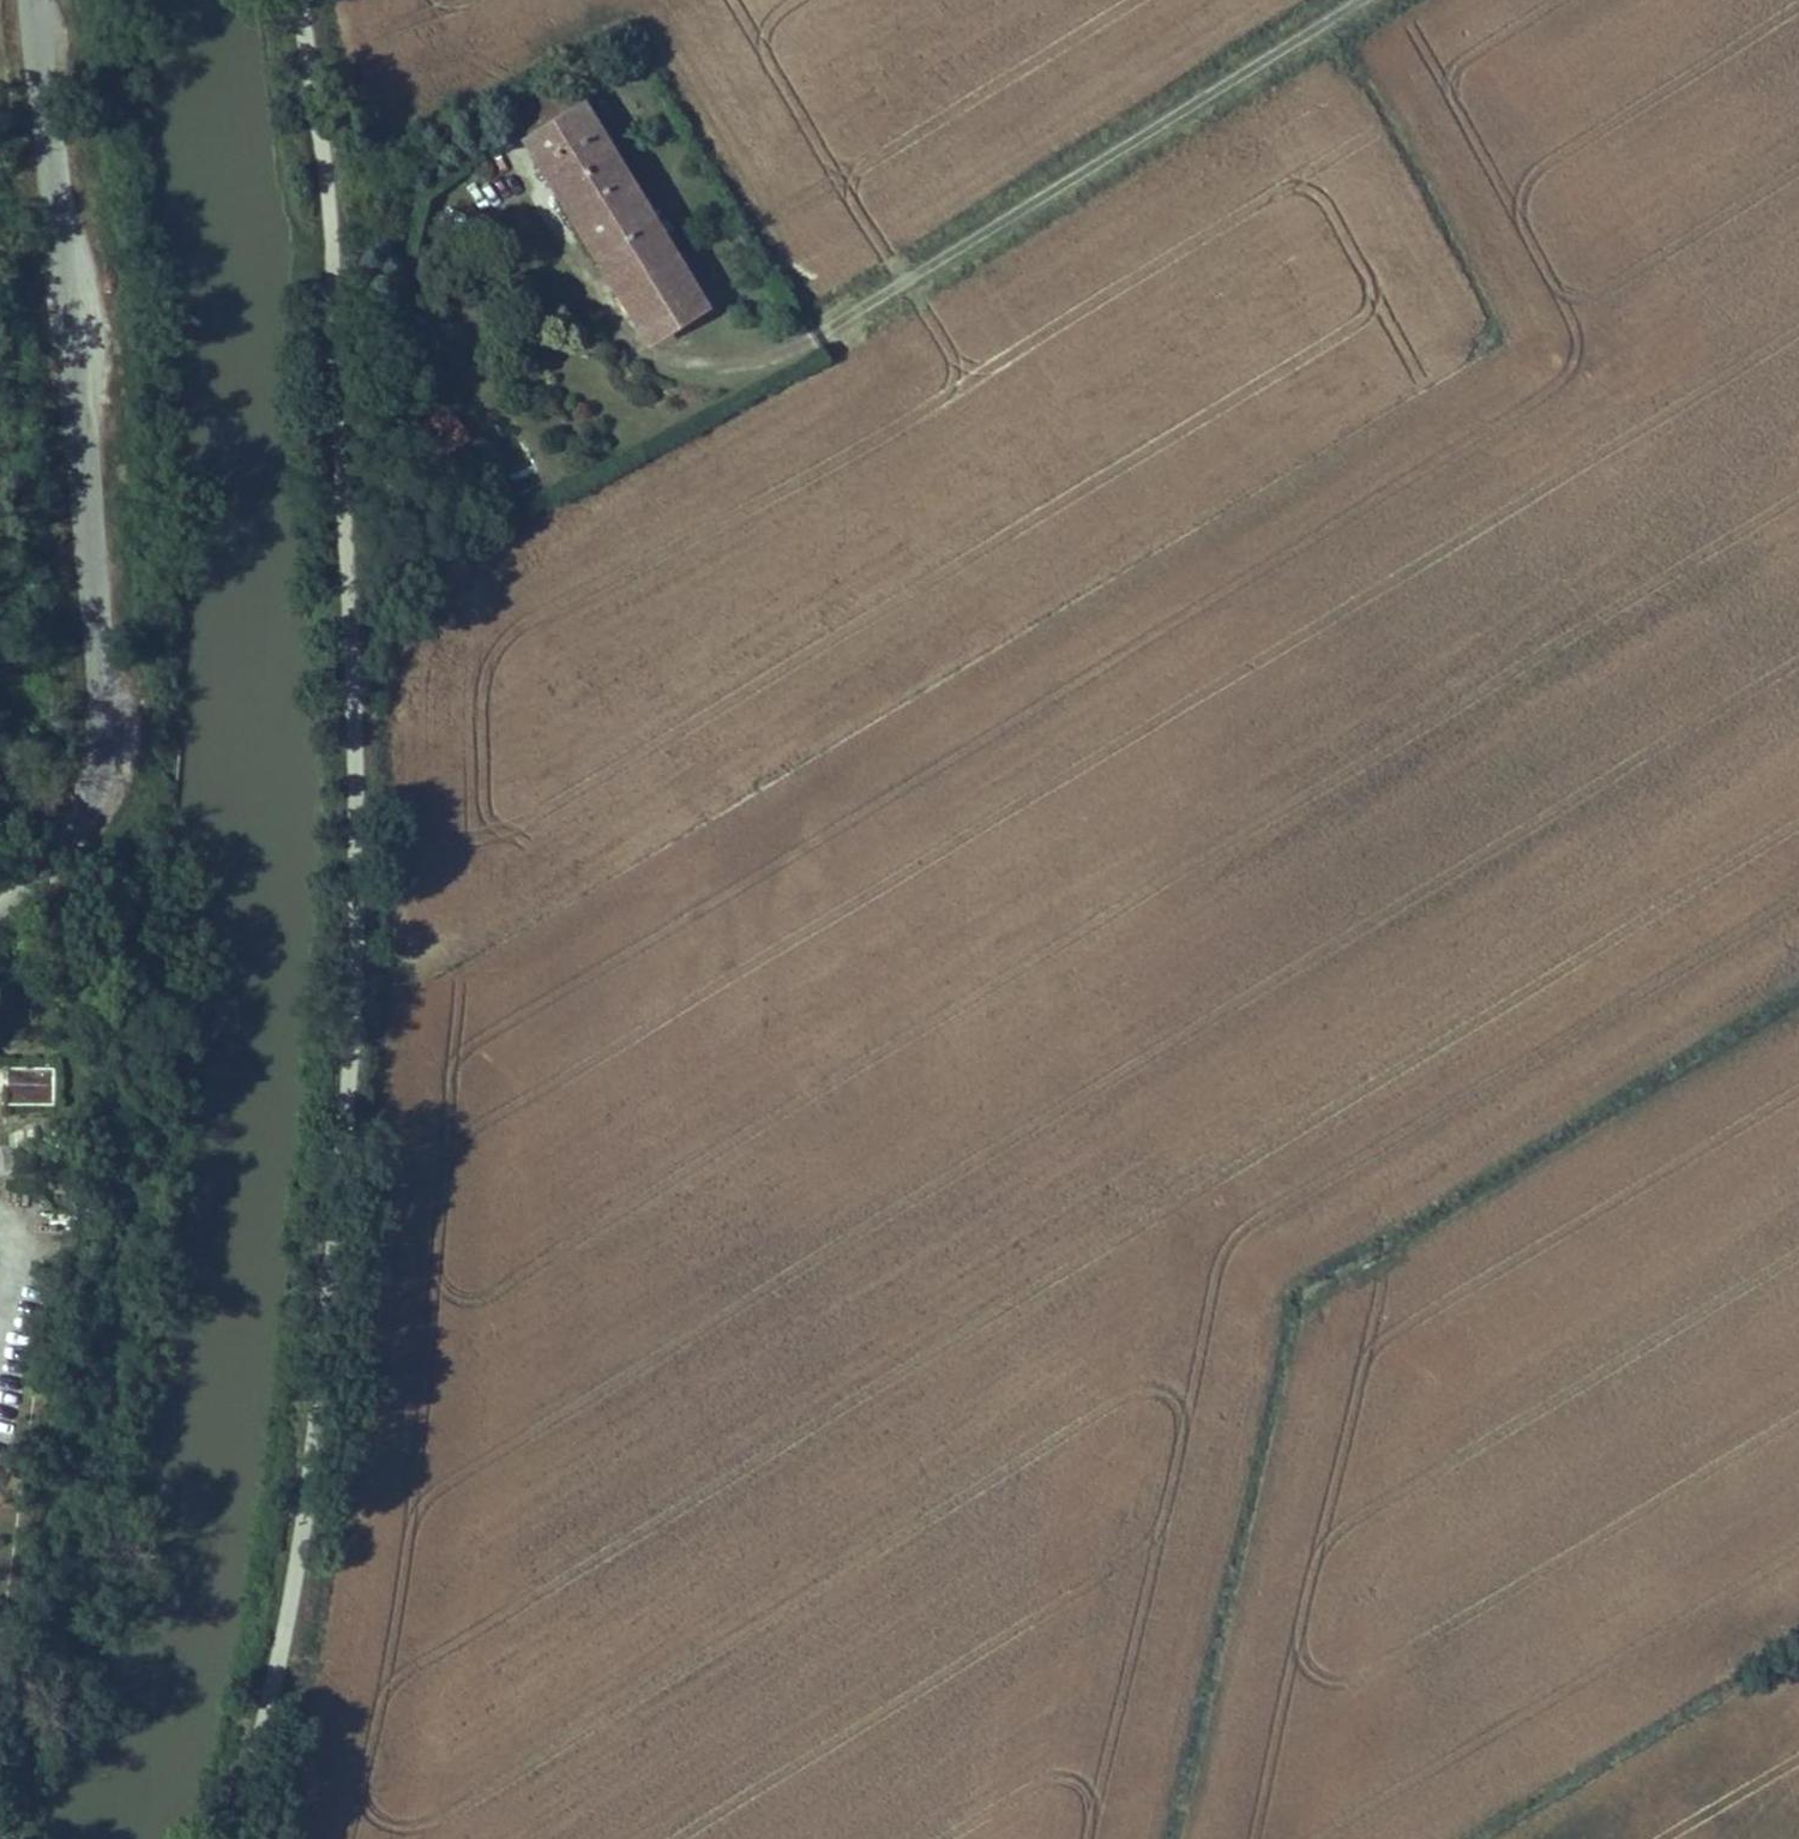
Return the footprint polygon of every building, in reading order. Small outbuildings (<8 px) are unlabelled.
[(562,88),(509,121),(611,288),(663,254),(562,88)] [(699,310),(663,254),(611,288),(647,344),(699,310)] [(418,450),(430,468),(467,443),(446,413),(434,422),(442,434),(418,450)] [(6,1105),(56,1105),(56,1068),(6,1068),(6,1105)]
